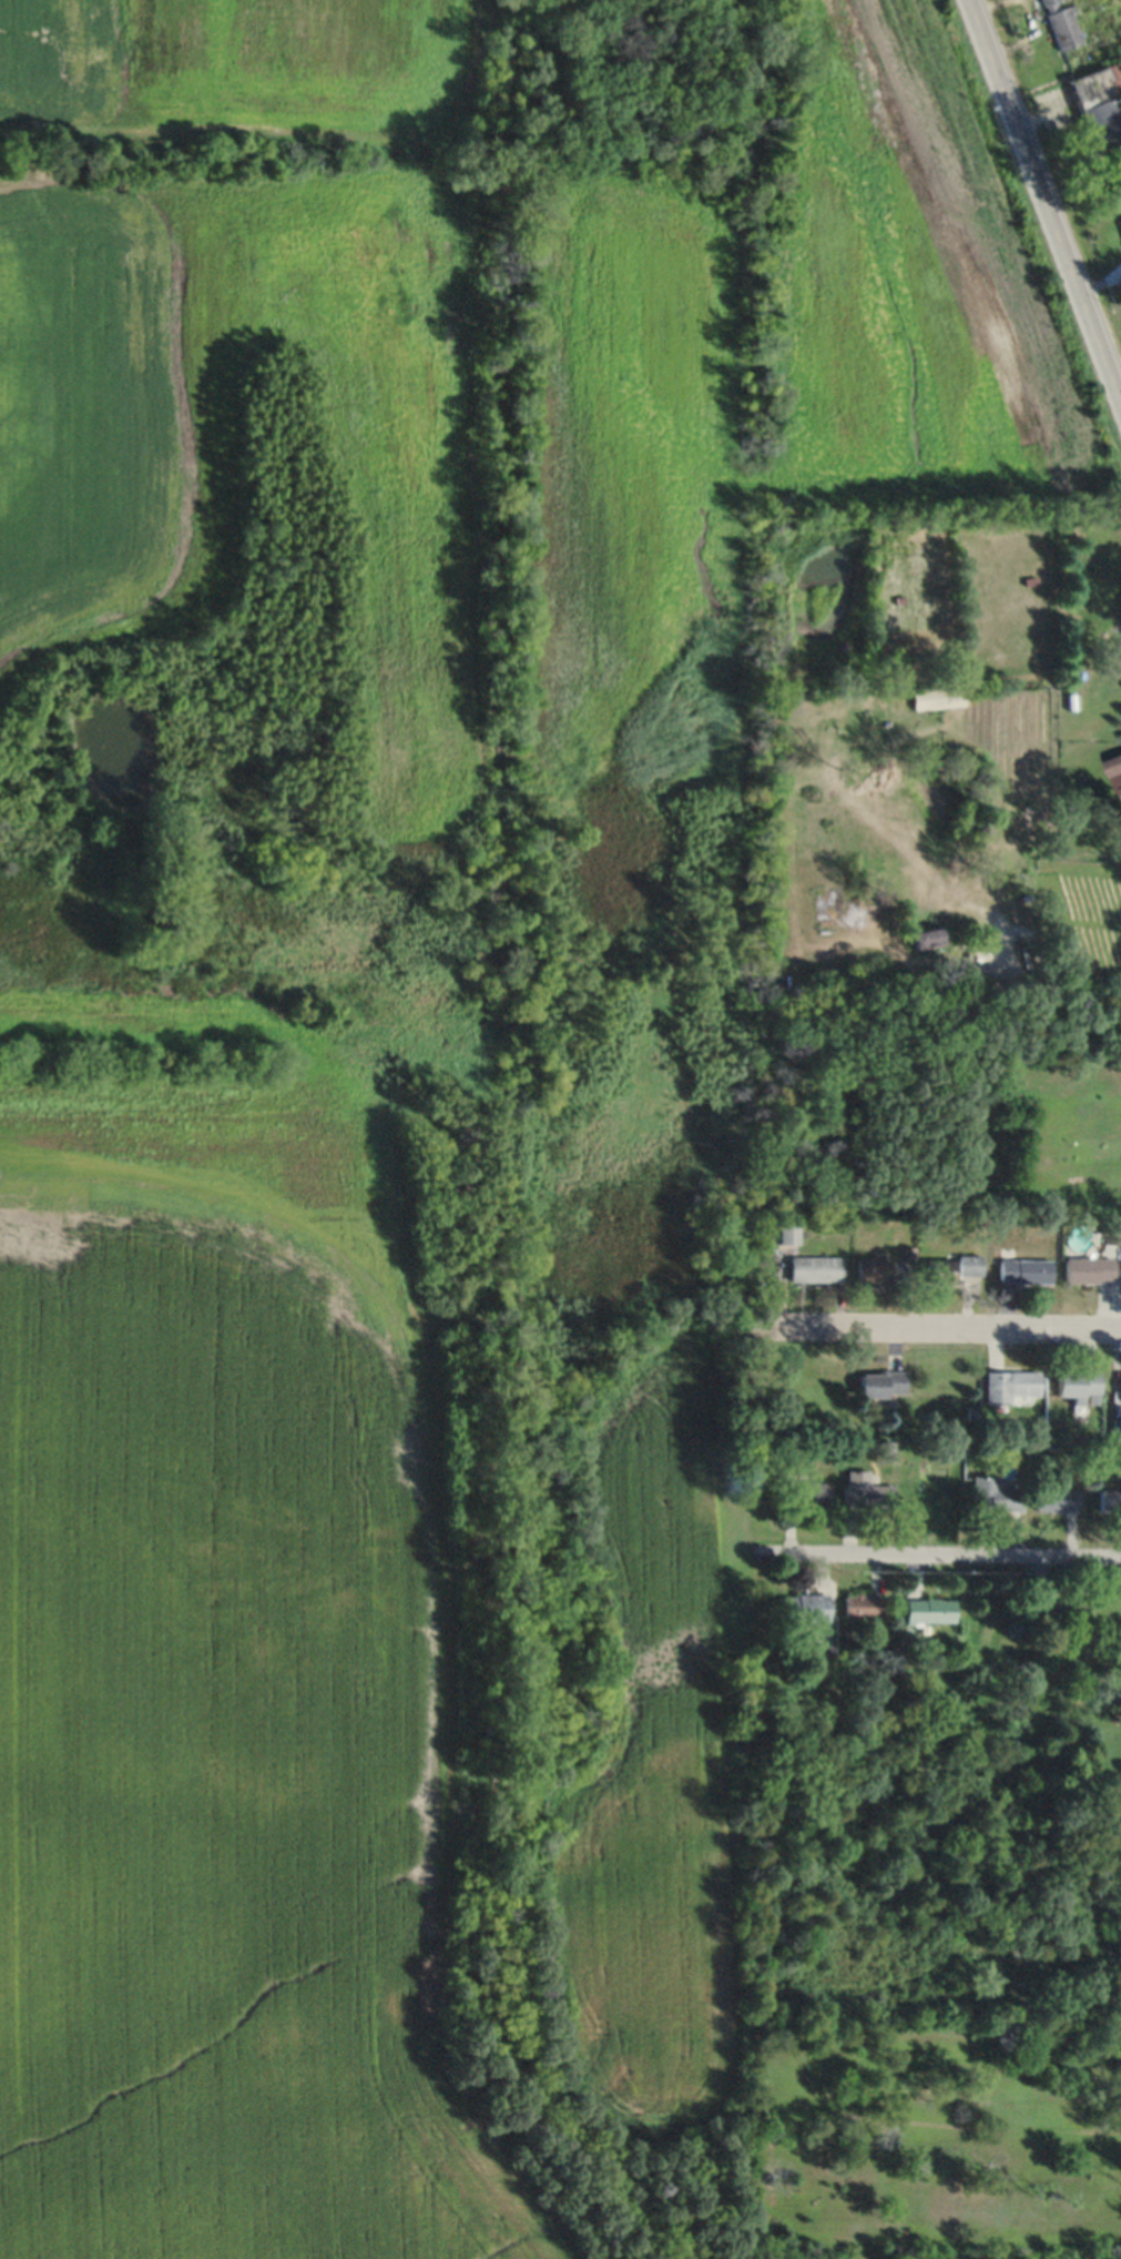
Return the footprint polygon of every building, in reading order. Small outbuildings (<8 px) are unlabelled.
[(1068,5),(1059,8),(1057,0),(1039,0),(1057,51),(1081,43),(1068,5)] [(1120,93),(1120,60),(1070,76),(1093,151),(1120,142),(1120,113),(1115,94),(1120,93)] [(910,709),(962,707),(961,685),(909,688),(910,709)] [(908,933),(911,950),(944,944),(941,927),(908,933)] [(775,1244),(797,1244),(797,1221),(775,1221),(775,1244)] [(840,1256),(788,1256),(788,1281),(840,1281),(840,1256)] [(981,1256),(928,1256),(928,1283),(954,1283),(954,1276),(981,1276),(981,1256)] [(1113,1281),(1113,1256),(1066,1256),(1066,1281),(1113,1281)] [(889,1258),(855,1258),(855,1281),(889,1281),(889,1258)] [(998,1283),(1051,1283),(1051,1259),(998,1259),(998,1283)] [(904,1371),(859,1371),(859,1396),(904,1396),(904,1371)] [(1038,1371),(984,1371),(984,1403),(1009,1403),(1009,1396),(1038,1396),(1038,1371)] [(1099,1372),(1057,1371),(1057,1395),(1069,1395),(1069,1404),(1098,1404),(1099,1372)] [(868,1471),(843,1470),(843,1506),(892,1507),(893,1484),(867,1484),(868,1471)] [(997,1486),(997,1476),(972,1476),(972,1510),(1022,1510),(1022,1486),(997,1486)] [(787,1482),(787,1506),(828,1506),(828,1482),(787,1482)] [(1077,1510),(1077,1489),(1036,1489),(1036,1510),(1077,1510)] [(1096,1512),(1120,1512),(1120,1489),(1096,1489),(1096,1512)] [(828,1620),(828,1593),(780,1593),(780,1620),(828,1620)] [(880,1594),(843,1594),(843,1615),(880,1615),(880,1594)] [(905,1597),(905,1622),(955,1622),(955,1597),(905,1597)] [(1084,1630),(1084,1599),(1033,1599),(1033,1630),(1084,1630)]
